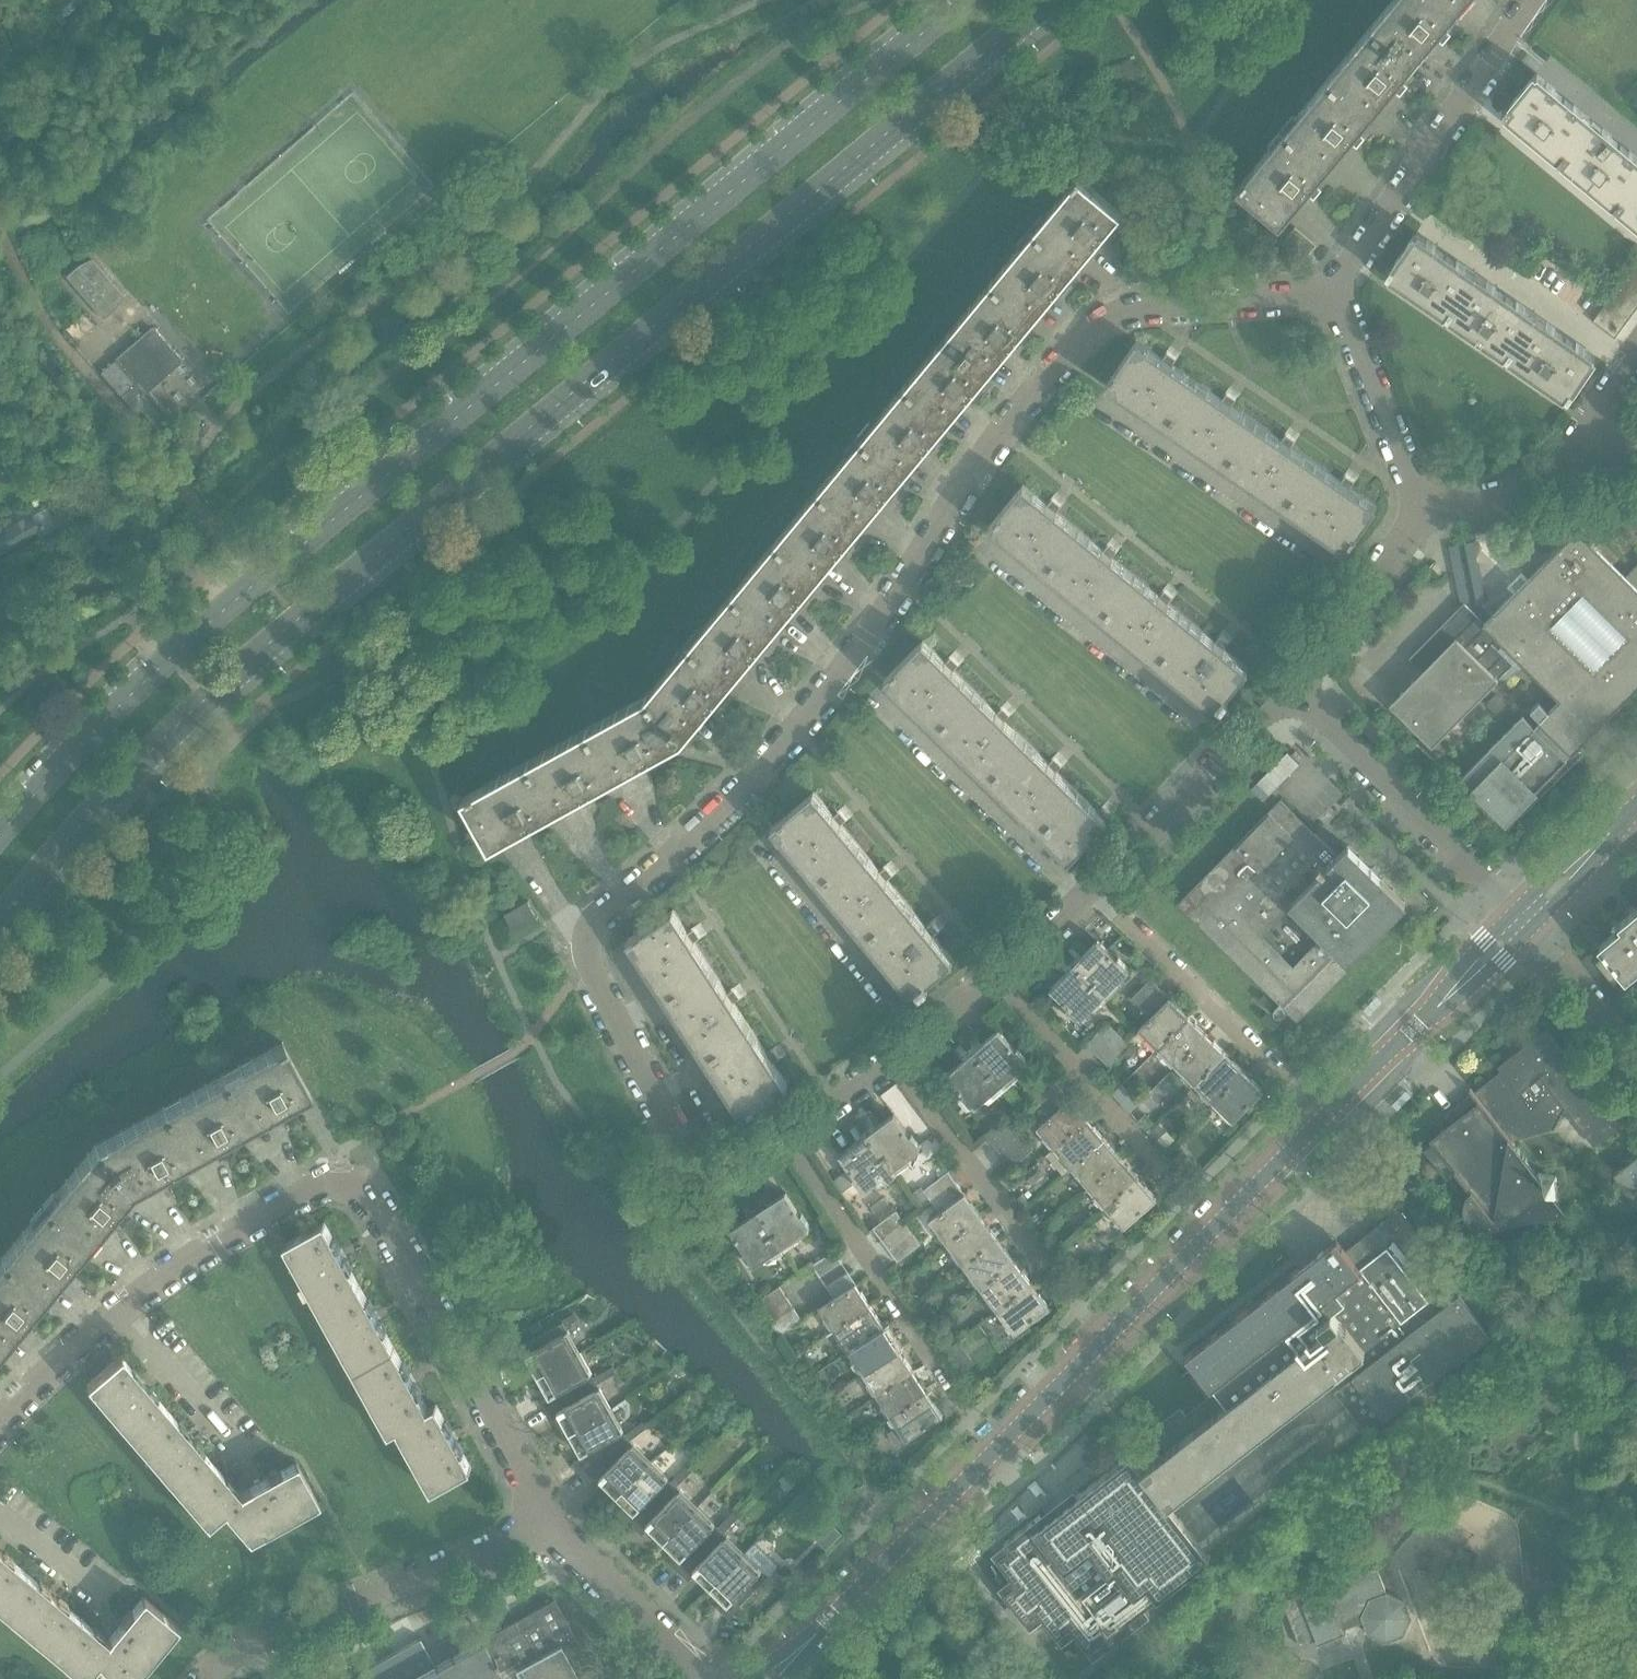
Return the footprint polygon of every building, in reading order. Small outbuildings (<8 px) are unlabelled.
[(1460,8),(1451,0),(1393,0),(1371,27),(1414,63),(1436,37),(1441,41),(1447,33),(1442,29),(1460,8)] [(1399,81),(1414,63),(1371,27),(1328,78),(1372,114),(1393,89),(1398,93),(1404,85),(1399,81)] [(1592,121),(1535,74),(1503,112),(1527,132),(1526,134),(1535,141),(1536,140),(1560,159),(1592,121)] [(1356,133),(1372,114),(1328,78),(1285,130),(1328,167),(1349,141),(1355,145),(1361,137),(1356,133)] [(1592,121),(1560,159),(1583,178),(1581,180),(1591,188),(1592,186),(1616,206),(1636,180),(1636,158),(1592,121)] [(1313,185),(1328,167),(1285,130),(1241,182),(1285,218),(1306,192),(1312,197),(1318,189),(1313,185)] [(1106,231),(1121,212),(1078,176),(1035,227),(1079,263),(1099,239),(1104,243),(1111,235),(1106,231)] [(1616,206),(1636,223),(1636,180),(1616,206)] [(1063,282),(1079,263),(1035,227),(992,279),(1036,315),(1056,290),(1061,295),(1068,287),(1063,282)] [(1316,244),(1295,227),(1294,228),(1295,228),(1284,241),(1283,241),(1283,242),(1304,259),(1304,258),(1315,244),(1315,245),(1316,244)] [(1476,275),(1415,233),(1387,274),(1412,291),(1411,293),(1421,300),(1422,298),(1448,315),(1476,275)] [(123,295),(92,259),(81,269),(78,265),(66,276),(103,319),(115,308),(111,304),(123,295)] [(1631,269),(1623,279),(1636,290),(1636,273),(1631,269)] [(1536,316),(1476,275),(1448,315),(1472,332),(1471,334),(1481,341),(1482,339),(1508,357),(1536,316)] [(1020,334),(1036,315),(992,279),(949,331),(992,367),(1013,342),(1018,346),(1025,339),(1020,334)] [(1623,279),(1616,289),(1636,305),(1636,290),(1623,279)] [(1616,289),(1608,299),(1631,316),(1636,308),(1636,305),(1616,289)] [(1631,316),(1608,299),(1601,309),(1623,326),(1631,316)] [(1623,326),(1601,309),(1592,321),(1615,338),(1623,326)] [(1567,397),(1595,357),(1536,316),(1508,357),(1532,373),(1530,375),(1540,382),(1542,380),(1567,397)] [(148,390),(181,361),(152,328),(101,372),(136,413),(141,409),(160,431),(173,420),(148,390)] [(977,386),(992,367),(949,331),(906,383),(949,419),(970,394),(975,398),(982,390),(977,386)] [(1197,382),(1173,366),(1172,365),(1174,361),(1166,355),(1163,359),(1137,341),(1106,385),(1107,386),(1111,381),(1170,422),(1197,382)] [(1256,423),(1232,406),(1231,406),(1234,402),(1225,396),(1222,400),(1197,382),(1170,422),(1229,462),(1256,423)] [(934,438),(949,419),(906,383),(862,435),(906,472),(927,446),(932,450),(936,446),(939,442),(934,438)] [(1315,464),(1292,447),(1291,447),(1293,443),(1285,437),(1282,441),(1256,423),(1229,462),(1289,504),(1309,472),(1315,464)] [(890,490),(906,472),(862,435),(819,488),(862,524),(884,498),(889,502),(895,494),(890,490)] [(11,477),(13,474),(13,471),(13,468),(11,466),(9,464),(6,462),(3,462),(0,463),(0,480),(3,481),(6,480),(9,479),(11,477)] [(1376,506),(1351,488),(1350,487),(1353,484),(1344,477),(1341,481),(1315,464),(1309,472),(1289,504),(1347,544),(1344,549),(1346,550),(1376,506)] [(1081,532),(1057,512),(1056,512),(1059,508),(1051,501),(1048,505),(1023,485),(989,527),(990,528),(994,523),(1051,569),(1081,532)] [(847,542),(862,524),(819,488),(776,539),(820,575),(841,550),(846,554),(852,546),(847,542)] [(24,538),(17,524),(8,529),(7,527),(0,531),(0,553),(16,544),(15,543),(24,538)] [(1636,687),(1636,565),(1621,581),(1593,553),(1597,548),(1577,529),(1484,623),(1464,603),(1410,658),(1424,672),(1414,682),(1413,681),(1412,682),(1413,683),(1403,693),(1402,692),(1401,693),(1402,694),(1393,704),(1391,702),(1390,703),(1432,746),(1433,744),(1432,743),(1442,733),(1443,734),(1444,733),(1442,732),(1452,722),(1454,723),(1455,722),(1453,721),(1463,711),(1465,712),(1465,711),(1464,710),(1474,700),(1475,701),(1476,701),(1475,699),(1485,689),(1486,690),(1487,690),(1485,688),(1495,678),(1497,680),(1498,679),(1498,678),(1525,650),(1533,658),(1539,664),(1538,665),(1555,679),(1456,777),(1504,826),(1599,726),(1636,687)] [(1137,578),(1113,558),(1112,557),(1115,553),(1107,547),(1104,550),(1081,532),(1051,569),(1107,615),(1137,578)] [(804,594),(820,575),(776,539),(733,591),(776,627),(797,602),(803,606),(809,598),(804,594)] [(1193,623),(1169,604),(1168,603),(1171,599),(1163,592),(1160,596),(1137,578),(1107,615),(1162,661),(1193,623)] [(761,646),(776,627),(733,591),(690,643),(733,679),(754,653),(760,658),(763,654),(766,650),(761,646)] [(1248,669),(1225,649),(1224,648),(1227,645),(1219,638),(1215,642),(1193,623),(1162,661),(1217,705),(1213,710),(1214,711),(1220,704),(1223,706),(1230,698),(1226,696),(1248,669)] [(976,692),(953,670),(957,667),(949,659),(946,663),(923,640),(885,679),(886,680),(890,676),(943,727),(976,692)] [(718,697),(733,679),(690,643),(647,695),(683,739),(707,710),(711,705),(717,709),(723,702),(718,697)] [(1027,742),(1006,721),(1005,720),(1008,717),(1001,710),(997,713),(976,692),(943,727),(993,776),(1027,742)] [(683,739),(647,695),(587,728),(615,777),(644,761),(647,767),(656,762),(653,756),(683,739)] [(615,777),(587,728),(528,761),(555,810),(585,794),(588,799),(597,794),(594,789),(615,777)] [(1080,793),(1056,771),(1060,767),(1052,760),(1049,764),(1027,742),(993,776),(1046,828),(1080,793)] [(1286,754),(1257,783),(1269,796),(1272,793),(1299,766),(1300,765),(1288,752),(1286,754)] [(555,810),(528,761),(469,793),(496,843),(526,826),(529,832),(538,827),(535,821),(555,810)] [(845,821),(841,817),(838,813),(834,816),(814,791),(772,826),(773,827),(778,823),(823,878),(861,848),(841,824),(845,821)] [(1069,859),(1107,820),(1106,819),(1109,816),(1102,809),(1098,812),(1080,793),(1046,828),(1072,854),(1068,858),(1069,859)] [(1348,844),(1337,855),(1281,800),(1180,903),(1297,1019),(1392,923),(1399,916),(1395,912),(1406,901),(1348,844)] [(887,880),(891,876),(884,868),(880,871),(861,848),(823,878),(869,934),(907,903),(887,880)] [(538,918),(529,901),(505,914),(514,931),(538,918)] [(933,935),(937,932),(930,924),(926,927),(907,903),(869,934),(915,989),(911,993),(912,994),(918,989),(921,992),(929,985),(927,982),(953,960),(933,935)] [(1636,968),(1636,908),(1618,923),(1621,927),(1599,945),(1607,954),(1625,976),(1626,977),(1636,968)] [(698,939),(695,934),(692,930),(688,933),(673,910),(628,939),(629,941),(634,937),(670,993),(711,967),(694,941),(698,939)] [(1129,970),(1098,939),(1074,963),(1109,998),(1112,995),(1108,991),(1129,970)] [(1625,976),(1607,954),(1596,963),(1614,985),(1625,976)] [(1109,998),(1074,963),(1050,988),(1081,1018),(1102,996),(1107,1000),(1109,998)] [(737,999),(734,994),(732,990),(728,993),(711,967),(670,993),(710,1054),(750,1028),(733,1002),(737,999)] [(1141,1007),(1160,988),(1151,979),(1132,997),(1141,1007)] [(1158,1047),(1189,1017),(1160,988),(1141,1007),(1150,1016),(1138,1027),(1145,1034),(1143,1037),(1145,1039),(1148,1037),(1158,1047)] [(1177,1066),(1207,1035),(1189,1017),(1158,1047),(1163,1053),(1161,1055),(1163,1058),(1166,1055),(1177,1066)] [(1096,1053),(1117,1031),(1108,1022),(1087,1044),(1096,1053)] [(771,1051),(767,1053),(750,1028),(710,1054),(747,1110),(742,1114),(743,1115),(788,1085),(773,1062),(777,1060),(771,1051)] [(1511,1139),(1554,1127),(1553,1129),(1565,1107),(1595,1146),(1622,1125),(1547,1028),(1498,1066),(1502,1071),(1475,1092),(1471,1087),(1469,1088),(1472,1093),(1445,1114),(1455,1126),(1424,1149),(1447,1178),(1455,1172),(1470,1191),(1466,1196),(1464,1201),(1463,1207),(1463,1212),(1466,1218),(1469,1222),(1474,1226),(1480,1228),(1486,1228),(1566,1209),(1564,1207),(1561,1203),(1561,1202),(1557,1175),(1538,1172),(1537,1173),(1515,1144),(1511,1139)] [(1027,1062),(998,1029),(972,1051),(1001,1084),(1027,1062)] [(1105,1061),(1126,1040),(1117,1031),(1096,1053),(1105,1061)] [(1195,1084),(1226,1053),(1207,1035),(1177,1066),(1182,1071),(1180,1074),(1183,1077),(1185,1074),(1195,1084)] [(1109,1066),(1130,1044),(1126,1040),(1105,1061),(1109,1066)] [(287,1103),(309,1091),(282,1042),(222,1074),(250,1124),(278,1108),(281,1114),(290,1109),(287,1103)] [(1001,1084),(972,1051),(947,1074),(975,1107),(1001,1084)] [(1214,1103),(1245,1072),(1226,1053),(1195,1084),(1201,1089),(1198,1092),(1201,1095),(1204,1092),(1214,1103)] [(1233,1121),(1264,1090),(1245,1072),(1214,1103),(1219,1108),(1217,1110),(1220,1114),(1222,1111),(1233,1121)] [(228,1136),(250,1124),(222,1074),(162,1108),(190,1157),(219,1141),(223,1146),(232,1142),(228,1136)] [(1053,1079),(1033,1095),(1042,1106),(1061,1089),(1053,1079)] [(1055,1147),(1088,1119),(1061,1089),(1042,1106),(1050,1116),(1037,1127),(1043,1134),(1041,1136),(1042,1138),(1045,1136),(1055,1147)] [(1134,1097),(1126,1089),(1119,1096),(1127,1104),(1134,1097)] [(190,1157),(162,1108),(94,1145),(131,1190),(160,1173),(164,1179),(173,1174),(169,1168),(190,1157)] [(920,1149),(894,1113),(867,1134),(893,1169),(920,1149)] [(1145,1113),(1137,1121),(1147,1131),(1155,1123),(1145,1113)] [(995,1146),(1016,1129),(1006,1118),(986,1136),(995,1146)] [(1072,1168),(1105,1139),(1088,1119),(1055,1147),(1060,1154),(1058,1156),(1060,1158),(1063,1156),(1072,1168)] [(1004,1156),(1024,1139),(1016,1129),(995,1146),(1004,1156)] [(893,1169),(867,1134),(839,1154),(866,1189),(893,1169)] [(1013,1166),(1033,1149),(1024,1139),(1004,1156),(1013,1166)] [(1089,1188),(1122,1159),(1105,1139),(1072,1168),(1077,1173),(1075,1175),(1077,1178),(1080,1176),(1089,1188)] [(121,1212),(116,1208),(131,1190),(94,1145),(45,1205),(88,1242),(109,1216),(114,1220),(121,1212)] [(1190,1159),(1182,1150),(1174,1158),(1183,1166),(1190,1159)] [(1613,1173),(1636,1204),(1636,1154),(1613,1173)] [(1107,1207),(1139,1179),(1122,1159),(1089,1188),(1094,1193),(1092,1195),(1094,1198),(1097,1196),(1107,1207)] [(845,1170),(833,1180),(842,1192),(854,1182),(845,1170)] [(931,1200),(956,1182),(948,1171),(924,1190),(931,1200)] [(1006,1172),(998,1179),(1006,1187),(1013,1180),(1006,1172)] [(1124,1227),(1157,1199),(1139,1179),(1107,1207),(1112,1213),(1109,1215),(1112,1218),(1114,1216),(1124,1227)] [(947,1242),(982,1217),(956,1182),(931,1200),(940,1211),(930,1219),(935,1227),(932,1230),(934,1232),(937,1230),(947,1242)] [(931,1200),(924,1190),(922,1187),(912,1194),(922,1207),(931,1200)] [(810,1228),(786,1192),(758,1210),(781,1247),(810,1228)] [(1022,1194),(1015,1200),(1021,1208),(1028,1202),(1022,1194)] [(910,1198),(901,1205),(907,1213),(916,1206),(910,1198)] [(88,1242),(45,1205),(2,1257),(45,1293),(66,1268),(71,1272),(74,1268),(78,1264),(73,1260),(88,1242)] [(1434,1253),(1419,1234),(1423,1231),(1422,1230),(1415,1236),(1412,1232),(1416,1230),(1399,1209),(1372,1229),(1376,1234),(1404,1271),(1406,1270),(1418,1261),(1420,1264),(1434,1253)] [(781,1247),(758,1210),(730,1228),(754,1265),(781,1247)] [(881,1238),(904,1222),(896,1211),(873,1228),(881,1238)] [(1045,1222),(1037,1212),(1029,1218),(1037,1228),(1045,1222)] [(964,1265),(999,1239),(982,1217),(947,1242),(951,1248),(948,1250),(951,1254),(954,1252),(964,1265)] [(360,1285),(340,1250),(325,1222),(285,1244),(320,1307),(360,1285)] [(889,1249),(912,1232),(904,1222),(881,1238),(889,1249)] [(898,1261),(920,1244),(912,1232),(889,1249),(898,1261)] [(1145,1446),(1133,1455),(1170,1502),(1195,1482),(1207,1472),(1221,1461),(1246,1442),(1260,1431),(1298,1402),(1312,1391),(1349,1362),(1358,1373),(1352,1377),(1384,1419),(1436,1378),(1436,1377),(1455,1362),(1456,1362),(1490,1335),(1486,1329),(1472,1311),(1459,1294),(1438,1311),(1406,1270),(1404,1271),(1376,1234),(1375,1234),(1350,1255),(1337,1238),(1299,1267),(1186,1355),(1211,1387),(1214,1386),(1217,1390),(1211,1395),(1206,1399),(1185,1415),(1180,1408),(1152,1429),(1158,1436),(1145,1446)] [(980,1287),(1016,1262),(999,1239),(964,1265),(968,1271),(966,1274),(968,1277),(971,1275),(980,1287)] [(820,1276),(842,1261),(834,1250),(812,1264),(820,1276)] [(30,1312),(45,1293),(2,1257),(0,1259),(0,1344),(2,1345),(23,1320),(28,1324),(35,1316),(30,1312)] [(998,1311),(1033,1284),(1016,1262),(980,1287),(985,1294),(983,1296),(985,1300),(988,1298),(998,1311)] [(834,1329),(871,1306),(849,1272),(827,1286),(834,1298),(820,1307),(834,1329)] [(1015,1333),(1050,1307),(1033,1284),(998,1311),(1002,1317),(999,1319),(1002,1323),(1005,1321),(1015,1333)] [(394,1347),(374,1311),(360,1285),(320,1307),(355,1369),(394,1347)] [(763,1312),(786,1296),(780,1285),(755,1302),(763,1312)] [(771,1322),(793,1307),(786,1296),(763,1312),(771,1322)] [(849,1351),(885,1328),(871,1306),(834,1329),(839,1336),(836,1338),(838,1341),(841,1339),(849,1351)] [(780,1334),(801,1319),(793,1307),(771,1322),(780,1334)] [(580,1351),(565,1325),(577,1319),(573,1312),(561,1319),(563,1321),(517,1347),(523,1358),(528,1356),(538,1374),(580,1351)] [(863,1373),(900,1349),(885,1328),(849,1351),(853,1357),(850,1359),(852,1363),(855,1361),(863,1373)] [(428,1409),(409,1374),(394,1347),(355,1369),(390,1433),(398,1428),(397,1426),(428,1409)] [(877,1395),(914,1371),(900,1349),(863,1373),(867,1379),(864,1381),(867,1385),(870,1383),(877,1395)] [(597,1383),(607,1377),(604,1372),(594,1377),(580,1351),(538,1374),(548,1393),(544,1396),(549,1406),(596,1380),(597,1383)] [(167,1410),(144,1383),(120,1355),(86,1385),(133,1439),(167,1410)] [(616,1372),(613,1366),(604,1372),(607,1377),(616,1372)] [(891,1417),(928,1394),(914,1371),(877,1395),(881,1402),(879,1404),(881,1407),(884,1405),(891,1417)] [(612,1408),(597,1383),(596,1380),(549,1406),(555,1416),(559,1413),(570,1432),(612,1408)] [(906,1439),(943,1415),(928,1394),(891,1417),(896,1423),(893,1425),(895,1429),(898,1428),(906,1439)] [(472,1468),(452,1432),(436,1404),(428,1409),(397,1426),(398,1428),(433,1490),(472,1468)] [(585,1470),(628,1437),(630,1439),(639,1433),(635,1428),(626,1434),(612,1408),(570,1432),(580,1450),(579,1451),(580,1452),(582,1451),(585,1456),(578,1461),(585,1470)] [(179,1493),(213,1463),(167,1410),(133,1439),(179,1493)] [(639,1433),(647,1426),(644,1421),(635,1428),(639,1433)] [(617,1494),(651,1460),(630,1439),(628,1437),(585,1470),(591,1479),(599,1474),(602,1477),(601,1479),(602,1480),(602,1479),(617,1494)] [(1002,1546),(989,1556),(1009,1581),(996,1590),(1016,1615),(1028,1606),(1048,1630),(1060,1621),(1079,1646),(1092,1636),(1100,1647),(1130,1624),(1121,1613),(1205,1548),(1170,1502),(1133,1455),(1131,1452),(1128,1448),(1031,1524),(1026,1517),(997,1540),(1002,1546)] [(637,1521),(675,1483),(677,1485),(684,1477),(680,1473),(672,1481),(651,1460),(617,1494),(633,1509),(629,1513),(637,1521)] [(248,1540),(318,1501),(296,1462),(239,1493),(213,1463),(179,1493),(207,1525),(223,1511),(248,1540)] [(684,1477),(692,1470),(688,1465),(680,1473),(684,1477)] [(698,1506),(677,1485),(675,1483),(637,1521),(645,1529),(649,1525),(664,1540),(698,1506)] [(684,1567),(721,1529),(723,1531),(731,1524),(726,1519),(719,1527),(698,1506),(664,1540),(679,1555),(676,1559),(684,1567)] [(731,1524),(739,1516),(734,1511),(726,1519),(731,1524)] [(711,1586),(744,1552),(723,1531),(721,1529),(684,1567),(692,1575),(696,1571),(711,1586)] [(4,1554),(0,1551),(0,1603),(26,1572),(4,1554)] [(742,1602),(768,1576),(777,1585),(785,1577),(775,1567),(767,1575),(744,1552),(711,1586),(726,1601),(722,1605),(731,1614),(742,1602)] [(1307,1591),(1283,1600),(1300,1645),(1317,1639),(1318,1643),(1317,1643),(1318,1644),(1346,1634),(1346,1632),(1345,1632),(1344,1629),(1364,1621),(1369,1633),(1386,1641),(1403,1634),(1410,1617),(1404,1600),(1387,1593),(1376,1564),(1307,1591)] [(59,1600),(26,1572),(0,1603),(0,1609),(51,1652),(80,1617),(59,1600)] [(157,1650),(178,1625),(143,1597),(107,1640),(80,1617),(51,1652),(84,1678),(98,1662),(118,1678),(133,1678),(157,1650)] [(514,1662),(518,1668),(520,1667),(527,1678),(579,1678),(578,1677),(593,1669),(554,1599),(435,1665),(420,1639),(362,1671),(366,1678),(484,1678),(514,1662)] [(1165,1602),(1141,1620),(1149,1630),(1173,1612),(1165,1602)]
